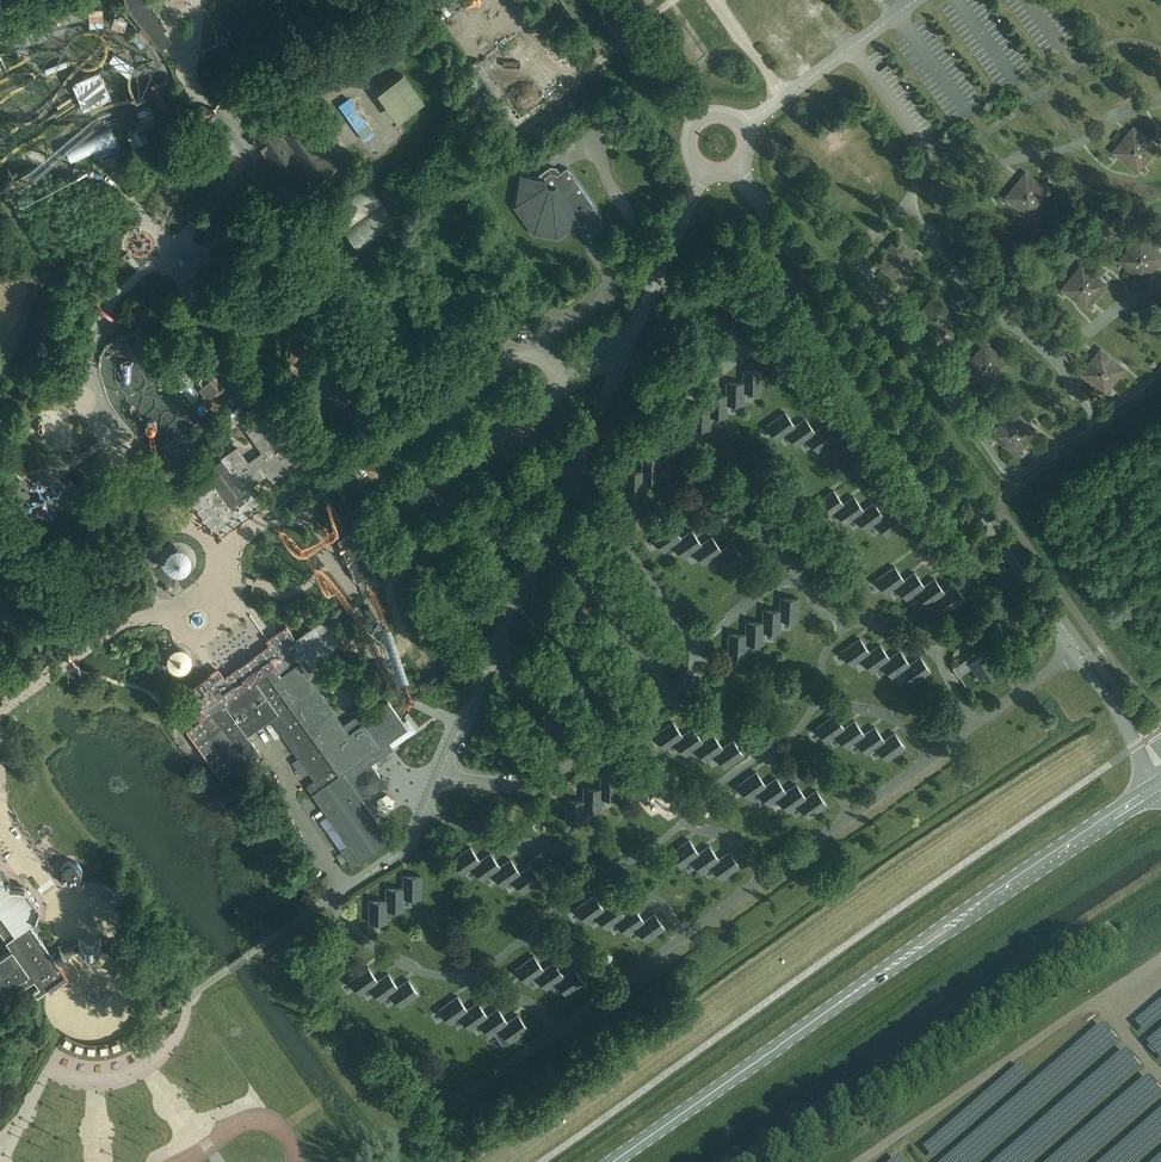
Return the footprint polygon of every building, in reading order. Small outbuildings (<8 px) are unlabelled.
[(492,18),(491,16),(497,13),(490,0),(474,0),(486,21),(492,18)] [(810,34),(822,27),(819,22),(807,28),(810,34)] [(934,44),(946,36),(943,31),(931,39),(934,44)] [(489,42),(477,50),(487,64),(498,56),(489,42)] [(88,75),(72,82),(73,84),(74,86),(79,98),(84,109),(91,106),(113,97),(108,86),(100,70),(88,75)] [(405,73),(377,94),(398,123),(426,103),(405,73)] [(531,86),(542,96),(546,92),(535,82),(531,86)] [(296,195),(335,167),(302,120),(282,134),(271,118),(251,133),(268,156),(296,195)] [(114,133),(111,126),(65,146),(71,160),(117,140),(114,133)] [(1123,139),(1136,149),(1146,137),(1133,127),(1123,139)] [(1136,149),(1148,159),(1158,147),(1146,137),(1136,149)] [(1136,149),(1123,139),(1113,151),(1126,161),(1136,149)] [(1148,159),(1136,149),(1126,161),(1138,171),(1148,159)] [(94,154),(51,180),(63,200),(94,181),(89,173),(101,166),(94,154)] [(539,176),(520,173),(519,173),(519,174),(520,174),(514,205),(534,233),(557,237),(576,223),(577,224),(579,224),(599,227),(601,215),(567,166),(560,171),(557,166),(550,165),(539,173),(539,176)] [(1016,184),(1028,194),(1038,182),(1026,172),(1016,184)] [(667,176),(662,180),(669,190),(674,187),(667,176)] [(367,180),(328,207),(359,250),(398,222),(367,180)] [(1038,182),(1028,194),(1041,204),(1051,192),(1038,182)] [(1018,206),(1028,194),(1016,184),(1006,197),(1018,206)] [(1028,194),(1018,206),(1031,216),(1041,204),(1028,194)] [(1130,248),(1142,257),(1152,245),(1140,235),(1130,248)] [(898,260),(908,248),(895,238),(885,250),(898,260)] [(1154,267),(1160,259),(1160,252),(1152,245),(1142,257),(1154,267)] [(908,248),(898,260),(910,270),(920,258),(908,248)] [(1142,257),(1130,248),(1120,260),(1132,270),(1142,257)] [(898,260),(885,250),(876,263),(888,272),(898,260)] [(1142,257),(1132,270),(1144,280),(1154,267),(1142,257)] [(898,260),(888,272),(900,282),(910,270),(898,260)] [(1072,276),(1085,286),(1095,274),(1082,264),(1072,276)] [(1085,286),(1097,296),(1107,284),(1095,274),(1085,286)] [(1085,286),(1072,276),(1062,288),(1075,298),(1085,286)] [(1097,296),(1085,286),(1075,298),(1087,308),(1097,296)] [(924,306),(937,316),(947,304),(934,294),(924,306)] [(947,304),(937,316),(949,326),(959,314),(947,304)] [(937,316),(924,306),(914,319),(927,328),(937,316)] [(949,326),(937,316),(927,328),(939,338),(949,326)] [(975,355),(987,365),(997,353),(985,343),(975,355)] [(1091,361),(1103,371),(1113,358),(1101,348),(1091,361)] [(987,365),(1000,375),(1010,363),(997,353),(987,365)] [(987,365),(975,355),(965,367),(977,377),(987,365)] [(343,425),(352,418),(335,394),(353,381),(335,357),(308,376),(343,425)] [(1103,371),(1115,381),(1125,368),(1113,358),(1103,371)] [(1103,371),(1091,361),(1081,373),(1093,383),(1103,371)] [(170,375),(191,404),(205,392),(196,382),(198,381),(192,373),(183,363),(172,371),(170,375)] [(1000,375),(987,365),(977,377),(990,387),(1000,375)] [(191,404),(197,412),(227,387),(212,369),(198,381),(196,382),(205,392),(191,404)] [(744,382),(743,391),(760,392),(761,369),(744,369),(744,382)] [(1115,381),(1103,371),(1093,383),(1105,393),(1115,381)] [(743,391),(744,382),(727,381),(727,394),(727,403),(743,404),(743,391)] [(727,403),(727,394),(710,393),(710,406),(710,416),(726,416),(727,403)] [(212,413),(222,411),(220,403),(210,405),(212,413)] [(710,416),(710,406),(693,406),(692,428),(709,429),(710,416)] [(1014,431),(1024,419),(1012,409),(1002,422),(1014,431)] [(787,431),(795,426),(785,412),(767,425),(777,439),(787,431)] [(807,437),(815,432),(806,418),(795,426),(787,431),(797,445),(807,437)] [(271,446),(248,463),(260,478),(267,473),(273,481),(304,458),(302,455),(294,445),(291,440),(283,430),(275,419),(259,431),(271,446)] [(1014,431),(1027,441),(1037,429),(1024,419),(1014,431)] [(145,423),(146,431),(154,430),(153,422),(145,423)] [(1005,444),(1014,431),(1002,422),(992,434),(1005,444)] [(827,444),(835,438),(826,424),(815,432),(807,437),(817,451),(827,444)] [(835,438),(827,444),(837,457),(855,444),(846,430),(835,438)] [(1014,431),(1005,444),(1017,454),(1027,441),(1014,431)] [(659,457),(659,467),(676,467),(676,445),(660,445),(659,457)] [(260,478),(248,463),(237,447),(207,468),(189,481),(182,486),(210,526),(218,520),(224,528),(263,499),(252,484),(260,478)] [(659,467),(659,457),(643,457),(643,470),(642,479),(659,480),(659,467)] [(642,479),(643,470),(626,469),(625,492),(642,492),(642,479)] [(836,509),(844,504),(834,490),(815,503),(825,517),(836,509)] [(856,515),(864,510),(854,496),(844,504),(836,509),(845,523),(856,515)] [(876,521),(884,516),(874,502),(864,510),(856,515),(865,529),(876,521)] [(884,516),(876,521),(886,535),(904,522),(894,508),(884,516)] [(673,543),(681,537),(671,524),(653,537),(663,551),(673,543)] [(343,552),(357,581),(365,577),(374,573),(365,553),(358,538),(357,536),(355,530),(346,534),(337,539),(338,540),(339,542),(339,543),(343,552)] [(692,530),(681,537),(673,543),(683,557),(693,549),(701,543),(692,530)] [(701,543),(693,549),(703,563),(713,555),(721,550),(712,536),(701,543)] [(721,550),(713,555),(723,569),(741,556),(732,542),(721,550)] [(183,553),(183,579),(203,579),(204,554),(183,553)] [(886,593),(897,585),(905,579),(895,566),(876,579),(886,593)] [(915,572),(905,579),(897,585),(906,599),(917,591),(925,585),(915,572)] [(925,585),(917,591),(926,605),(937,597),(945,592),(935,578),(925,585)] [(945,592),(937,597),(947,611),(965,598),(955,584),(945,592)] [(780,609),(780,619),(797,620),(798,597),(781,597),(780,609)] [(780,619),(780,609),(764,609),(763,621),(763,631),(780,632),(780,619)] [(204,717),(187,729),(221,777),(246,759),(249,762),(261,754),(247,735),(270,718),(298,757),(292,762),(303,776),(308,772),(314,780),(306,785),(348,844),(340,849),(353,867),(391,839),(362,798),(379,786),(380,776),(371,763),(392,747),(388,741),(408,728),(388,700),(368,714),(364,708),(341,725),(297,663),(304,658),(310,667),(334,650),(333,648),(342,642),(325,618),(295,639),(286,626),(278,631),(267,639),(270,644),(271,645),(225,678),(220,671),(212,676),(210,673),(209,674),(211,676),(187,693),(204,717)] [(763,631),(763,621),(747,621),(746,633),(746,643),(762,644),(763,631)] [(251,633),(239,640),(243,647),(254,641),(257,647),(261,645),(258,640),(264,637),(259,628),(251,633)] [(399,636),(406,646),(416,638),(409,628),(399,636)] [(746,643),(746,633),(729,633),(728,655),(745,656),(746,643)] [(851,665),(862,657),(870,652),(860,638),(842,651),(851,665)] [(163,659),(164,663),(165,667),(168,670),(171,672),(175,674),(178,675),(182,674),(186,672),(189,670),(192,667),(193,663),(194,659),(193,656),(192,652),(189,649),(186,646),(182,645),(179,644),(175,645),(171,646),(168,649),(165,652),(164,656),(163,659)] [(882,663),(890,658),(880,644),(870,652),(862,657),(871,671),(882,663)] [(984,681),(999,671),(990,658),(993,656),(988,649),(980,654),(978,651),(953,667),(958,675),(973,665),(984,681)] [(902,670),(910,664),(900,650),(890,658),(882,663),(892,677),(902,670)] [(234,661),(235,652),(227,651),(225,659),(234,661)] [(910,664),(902,670),(912,683),(930,670),(920,656),(910,664)] [(826,741),(837,734),(844,728),(835,714),(817,728),(826,741)] [(844,728),(837,734),(847,748),(857,740),(864,734),(855,720),(844,728)] [(674,741),(682,735),(673,721),(654,734),(664,748),(674,741)] [(864,734),(857,740),(867,754),(877,746),(884,740),(875,727),(864,734)] [(695,747),(703,741),(693,728),(682,735),(674,741),(684,754),(695,747)] [(884,740),(877,746),(887,759),(905,746),(895,733),(884,740)] [(715,753),(723,748),(713,734),(703,741),(695,747),(704,760),(715,753)] [(733,740),(723,748),(715,753),(724,766),(743,753),(733,740)] [(747,798),(758,790),(766,785),(756,771),(738,784),(747,798)] [(617,798),(618,775),(601,775),(601,788),(600,797),(617,798)] [(766,785),(758,790),(767,804),(778,797),(786,791),(776,777),(766,785)] [(798,803),(806,797),(796,784),(786,791),(778,797),(787,810),(798,803)] [(600,797),(601,788),(584,787),(584,800),(583,809),(600,810),(600,797)] [(808,816),(826,803),(816,790),(806,797),(798,803),(808,816)] [(583,809),(584,800),(567,799),(566,821),(583,822),(583,809)] [(691,859),(699,853),(689,839),(671,852),(681,866),(691,859)] [(711,865),(719,859),(709,845),(699,853),(691,859),(701,872),(711,865)] [(472,866),(480,860),(470,847),(452,860),(462,873),(472,866)] [(719,859),(711,865),(721,878),(739,865),(729,851),(719,859)] [(490,853),(480,860),(472,866),(482,879),(492,872),(500,866),(490,853)] [(500,866),(492,872),(502,886),(512,878),(520,872),(511,859),(500,866)] [(68,860),(66,861),(63,863),(61,865),(60,868),(60,871),(60,874),(62,877),(63,879),(66,881),(68,882),(71,882),(74,882),(77,881),(79,879),(81,877),(82,874),(83,871),(82,868),(81,865),(79,863),(77,861),(74,860),(71,860),(68,860)] [(531,865),(520,872),(512,878),(522,892),(540,879),(531,865)] [(15,935),(31,923),(37,910),(24,888),(8,885),(0,873),(0,913),(15,935)] [(404,874),(404,887),(403,897),(420,897),(420,875),(404,874)] [(387,887),(387,900),(387,909),(403,910),(403,897),(404,887),(387,887)] [(586,922),(596,914),(604,909),(594,895),(576,908),(586,922)] [(387,900),(370,899),(370,922),(386,922),(387,909),(387,900)] [(614,901),(604,909),(596,914),(606,928),(616,920),(624,915),(614,901)] [(624,915),(616,920),(626,934),(636,927),(644,921),(634,907),(624,915)] [(15,935),(0,913),(0,931),(7,941),(15,935)] [(644,921),(636,927),(646,940),(664,927),(654,913),(644,921)] [(15,935),(7,941),(12,948),(0,957),(0,1005),(35,980),(40,987),(34,991),(38,996),(49,988),(68,975),(65,970),(59,962),(70,954),(61,944),(60,945),(55,948),(51,951),(31,923),(15,935)] [(61,944),(70,954),(76,953),(93,951),(110,954),(115,955),(120,942),(109,940),(78,940),(70,942),(61,944)] [(525,982),(536,975),(544,969),(534,956),(516,969),(525,982)] [(544,969),(536,975),(546,988),(556,981),(564,975),(554,962),(544,969)] [(370,986),(378,980),(368,967),(350,980),(360,993),(370,986)] [(564,975),(556,981),(566,994),(584,981),(574,968),(564,975)] [(380,1000),(390,992),(398,986),(388,973),(378,980),(370,986),(380,1000)] [(398,986),(390,992),(400,1006),(418,993),(409,979),(398,986)] [(460,1015),(467,1010),(458,996),(440,1009),(449,1023),(460,1015)] [(478,1002),(467,1010),(460,1015),(469,1029),(480,1021),(488,1016),(478,1002)] [(488,1016),(480,1021),(489,1035),(500,1028),(508,1022),(498,1008),(488,1016)] [(518,1014),(508,1022),(500,1028),(509,1041),(528,1028),(518,1014)] [(62,1034),(56,1046),(62,1050),(70,1054),(78,1057),(87,1059),(96,1060),(102,1060),(111,1058),(119,1056),(128,1051),(136,1045),(142,1039),(150,1031),(137,1020),(133,1024),(129,1029),(123,1033),(116,1038),(110,1040),(103,1042),(96,1042),(87,1041),(81,1039),(72,1037),(62,1034)]
